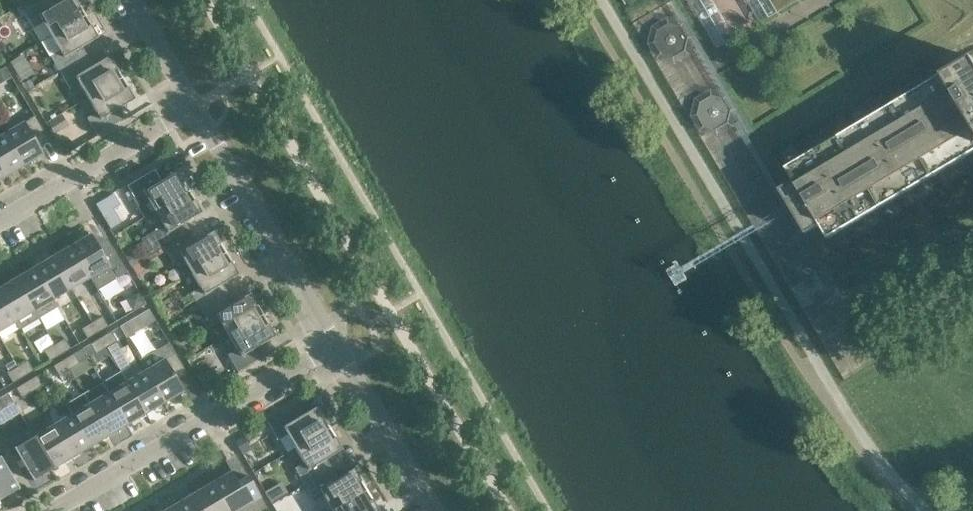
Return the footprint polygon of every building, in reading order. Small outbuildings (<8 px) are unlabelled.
[(51,36),(86,16),(76,0),(63,0),(53,6),(49,0),(41,0),(23,11),(33,28),(43,22),(51,36)] [(759,25),(801,0),(744,0),(759,25)] [(656,42),(669,45),(680,38),(684,26),(677,14),(664,11),(653,18),(649,31),(656,42)] [(98,37),(86,16),(51,36),(60,50),(50,56),(60,73),(84,59),(78,49),(98,37)] [(89,68),(84,59),(60,73),(70,89),(79,84),(88,98),(122,78),(110,56),(89,68)] [(892,104),(913,140),(972,104),(972,56),(935,79),(934,77),(925,83),(926,84),(910,94),(909,93),(900,98),(901,99),(892,104)] [(0,70),(0,83),(9,78),(4,68),(0,70)] [(135,99),(122,78),(88,98),(96,112),(87,118),(97,135),(121,121),(115,111),(135,99)] [(29,80),(22,84),(26,91),(33,87),(29,80)] [(724,139),(736,132),(739,119),(732,108),(719,104),(708,111),(705,124),(711,135),(724,139)] [(913,140),(892,104),(883,109),(882,108),(873,113),(874,115),(858,125),(879,160),(913,140)] [(913,140),(934,175),(943,170),(943,172),(952,166),(952,165),(968,155),(969,157),(972,154),(972,104),(913,140)] [(47,123),(54,135),(68,127),(60,115),(47,123)] [(22,123),(5,134),(24,165),(41,155),(43,154),(37,143),(47,137),(35,116),(24,123),(24,122),(22,123)] [(849,130),(839,135),(860,171),(879,160),(858,125),(857,123),(848,129),(849,130)] [(5,134),(0,137),(0,168),(5,177),(24,165),(5,134)] [(860,171),(839,135),(832,140),(831,139),(822,144),(823,145),(806,155),(827,191),(860,171)] [(934,175),(913,140),(879,160),(900,195),(916,186),(917,187),(926,182),(925,180),(934,175)] [(782,188),(795,210),(827,191),(806,155),(806,154),(796,159),(797,160),(788,166),(796,180),(782,188)] [(901,197),(900,195),(879,160),(860,171),(881,207),(891,201),(892,202),(901,197)] [(147,197),(155,211),(189,191),(177,169),(157,181),(151,172),(127,186),(137,203),(147,197)] [(881,207),(860,171),(827,191),(848,226),(865,216),(866,218),(875,212),(874,211),(881,207)] [(134,198),(130,190),(125,193),(130,201),(134,198)] [(202,212),(189,191),(155,211),(163,226),(154,231),(164,248),(188,234),(182,224),(202,212)] [(849,227),(848,226),(827,191),(795,210),(808,232),(822,224),(830,237),(839,231),(840,233),(849,227)] [(95,204),(101,215),(120,204),(114,194),(95,204)] [(193,243),(188,234),(164,248),(174,265),(183,259),(192,273),(226,253),(213,231),(193,243)] [(71,246),(90,278),(97,290),(127,272),(108,239),(97,245),(91,234),(89,235),(89,236),(71,246)] [(90,278),(71,246),(53,257),(72,289),(90,278)] [(131,267),(140,262),(134,251),(125,256),(131,267)] [(239,274),(226,253),(192,273),(200,288),(191,293),(201,310),(224,296),(219,286),(239,274)] [(72,289),(53,257),(34,268),(53,300),(72,289)] [(145,259),(131,267),(136,275),(150,267),(145,259)] [(57,307),(53,300),(34,268),(16,279),(39,318),(57,307)] [(16,279),(0,288),(0,295),(16,322),(20,329),(39,318),(16,279)] [(230,305),(224,296),(201,310),(211,326),(220,321),(228,335),(263,315),(250,293),(230,305)] [(0,295),(0,331),(16,322),(0,295)] [(155,320),(148,310),(140,315),(146,325),(155,320)] [(276,336),(263,315),(228,335),(237,349),(227,355),(237,372),(261,358),(255,348),(276,336)] [(102,317),(92,323),(98,333),(108,326),(102,317)] [(98,333),(92,323),(81,329),(87,339),(98,333)] [(117,342),(111,332),(101,338),(107,348),(117,342)] [(107,348),(101,338),(90,344),(96,354),(107,348)] [(65,339),(55,345),(61,355),(71,349),(65,339)] [(164,403),(182,392),(182,393),(184,391),(177,380),(188,374),(170,344),(140,362),(145,371),(164,403)] [(61,355),(55,345),(44,351),(50,361),(61,355)] [(80,364),(74,354),(64,360),(69,370),(80,364)] [(69,370),(64,360),(53,366),(59,376),(69,370)] [(13,361),(5,365),(9,371),(17,367),(13,361)] [(28,361),(18,367),(23,377),(34,371),(28,361)] [(23,377),(18,367),(7,373),(13,383),(23,377)] [(214,369),(199,378),(206,390),(221,381),(214,369)] [(164,403),(145,371),(127,382),(146,414),(164,403)] [(121,372),(102,383),(127,425),(146,414),(127,382),(121,372)] [(43,386),(37,376),(26,382),(32,392),(43,386)] [(32,392),(26,382),(16,388),(22,398),(32,392)] [(127,425),(102,383),(84,394),(108,436),(127,425)] [(108,436),(84,394),(65,405),(71,415),(90,447),(108,436)] [(287,434),(296,448),(330,428),(317,406),(297,418),(291,409),(268,423),(278,440),(287,434)] [(90,447),(71,415),(53,426),(71,458),(90,447)] [(71,458),(53,426),(34,437),(53,469),(71,458)] [(343,450),(330,428),(296,448),(304,463),(295,468),(304,485),(328,471),(323,461),(343,450)] [(53,469),(34,437),(16,447),(14,448),(33,481),(35,479),(53,469)] [(17,490),(18,490),(19,489),(0,456),(0,457),(0,500),(17,490)] [(334,480),(328,471),(304,485),(314,502),(324,496),(332,510),(367,490),(354,468),(334,480)] [(212,483),(229,510),(261,510),(267,507),(248,476),(238,482),(231,471),(229,472),(230,473),(212,483)] [(212,483),(193,494),(203,510),(229,510),(212,483)] [(367,490),(332,510),(333,510),(379,510),(367,490)] [(193,494),(175,505),(178,510),(203,510),(193,494)]
